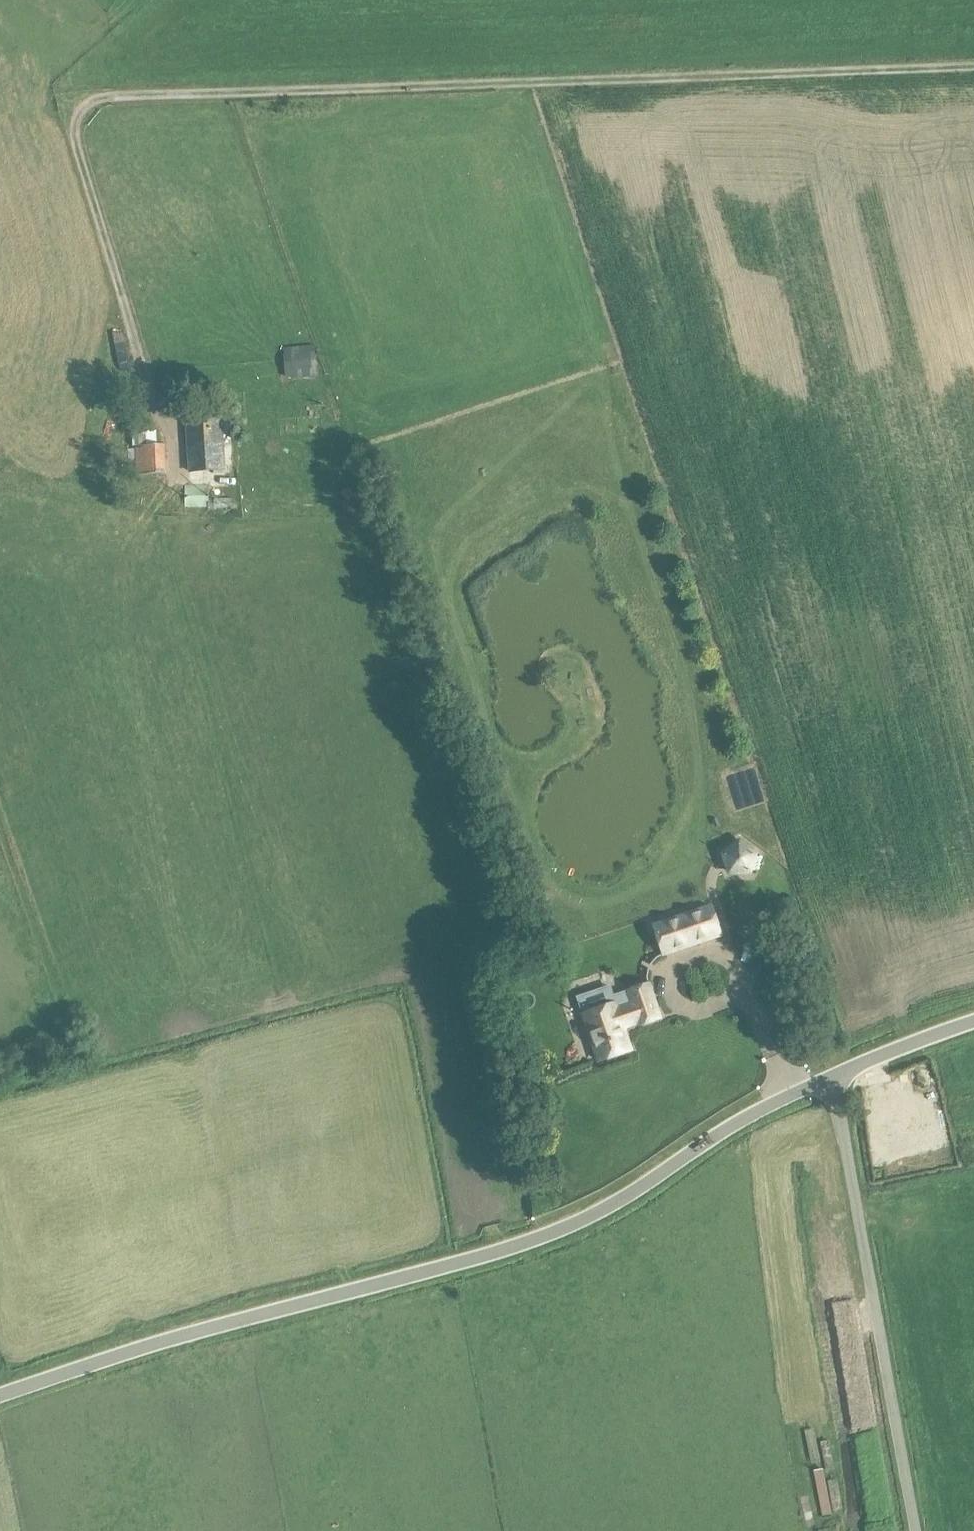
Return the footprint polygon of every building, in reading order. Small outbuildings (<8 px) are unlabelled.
[(285,349),(288,379),(313,376),(311,348),(285,349)] [(187,421),(190,472),(226,470),(222,419),(187,421)] [(136,447),(137,475),(167,474),(166,444),(136,447)] [(358,492),(351,484),(341,493),(347,501),(358,492)] [(209,485),(186,486),(186,508),(210,508),(210,500),(209,485)] [(752,874),(759,852),(740,839),(722,853),(729,875),(752,874)] [(653,924),(664,958),(724,937),(713,904),(653,924)] [(599,1060),(631,1050),(622,1023),(638,1018),(640,1024),(660,1017),(649,984),(628,991),(632,1002),(617,1007),(616,1003),(584,1013),(599,1060)] [(647,1038),(665,1032),(661,1021),(643,1027),(647,1038)] [(825,1262),(846,1258),(845,1250),(824,1254),(825,1262)]
